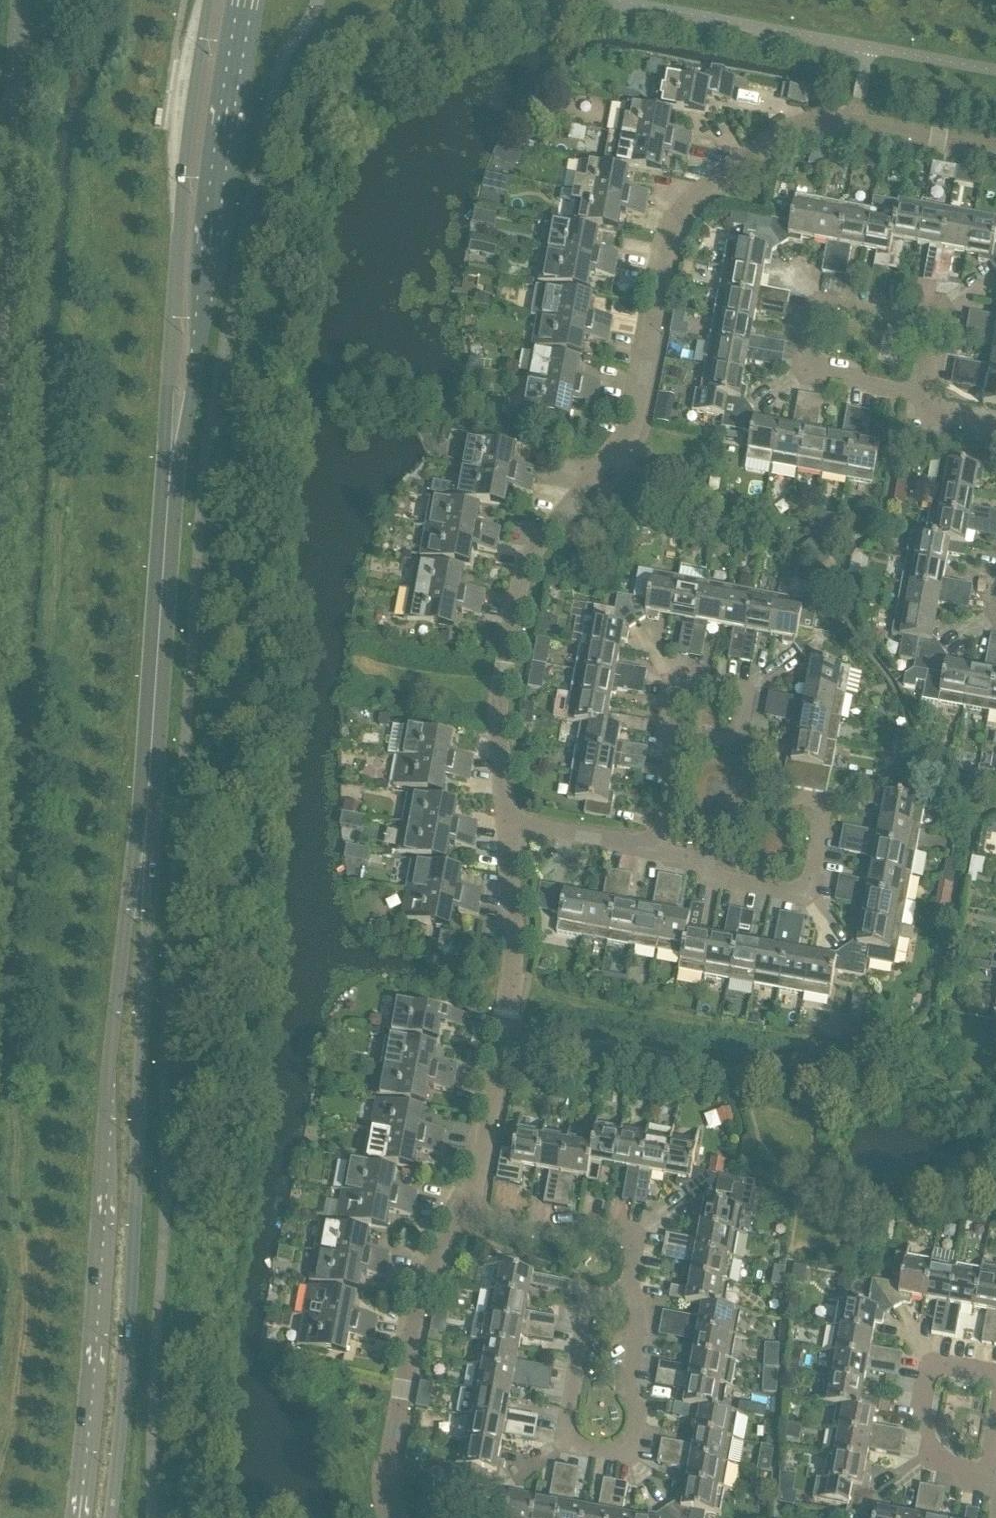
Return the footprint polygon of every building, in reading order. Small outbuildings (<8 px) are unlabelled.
[(712,69),(711,75),(707,74),(705,84),(664,76),(659,106),(705,115),(708,97),(732,102),(735,90),(748,92),(749,82),(728,78),(728,76),(725,72),(712,69)] [(787,95),(790,104),(802,107),(815,103),(817,94),(785,88),(784,94),(787,95)] [(624,94),(623,100),(639,103),(640,97),(624,94)] [(612,97),(610,104),(619,106),(621,99),(612,97)] [(622,106),(617,134),(621,135),(692,148),(694,135),(669,131),(672,114),(622,106)] [(692,148),(621,135),(615,164),(662,173),(665,156),(689,161),(692,148)] [(891,155),(882,153),(881,160),(889,162),(891,155)] [(578,193),(648,205),(650,194),(626,189),(629,172),(583,164),(578,193)] [(970,169),(967,183),(979,186),(981,173),(982,171),(970,169)] [(648,205),(578,193),(572,223),(618,231),(621,214),(645,219),(648,205)] [(796,197),(791,224),(773,221),(771,232),(781,247),(789,242),(801,244),(802,238),(815,240),(822,202),(796,197)] [(882,285),(885,270),(886,270),(897,216),(899,203),(874,199),(872,211),(871,211),(864,250),(877,252),(872,283),(882,285)] [(900,200),(899,203),(897,216),(886,270),(898,272),(904,241),(917,244),(924,205),(900,200)] [(822,202),(815,240),(829,243),(823,275),(834,277),(847,207),(832,204),(822,202)] [(924,205),(917,244),(930,246),(927,262),(939,265),(949,210),(924,205)] [(847,207),(834,277),(846,279),(852,248),(864,250),(871,211),(847,207)] [(949,210),(939,265),(950,267),(953,251),(966,253),(973,215),(949,210)] [(730,225),(746,228),(748,228),(748,226),(760,228),(762,219),(750,217),(732,214),(730,225)] [(973,215),(966,253),(980,256),(979,261),(990,263),(995,271),(995,219),(973,215)] [(724,269),(763,276),(765,263),(770,264),(772,253),(781,247),(771,232),(773,221),(762,219),(760,228),(748,226),(748,228),(746,228),(742,245),(728,243),(724,269)] [(548,254),(618,266),(621,254),(596,249),(599,233),(553,225),(548,254)] [(496,247),(477,244),(475,251),(495,256),(496,247)] [(588,291),(591,274),(616,279),(618,266),(548,254),(542,283),(588,291)] [(719,294),(789,307),(791,295),(761,289),(763,276),(724,269),(719,294)] [(682,278),(680,287),(690,289),(691,280),(682,278)] [(533,317),(542,319),(612,332),(615,320),(590,315),(593,297),(548,289),(539,287),(533,317)] [(715,318),(753,326),(756,312),(787,319),(789,307),(719,294),(715,318)] [(995,330),(995,319),(968,314),(966,325),(995,330)] [(753,326),(715,318),(710,343),(764,354),(766,342),(751,338),(753,326)] [(542,319),(537,347),(582,356),(586,339),(610,344),(612,332),(542,319)] [(673,324),(671,336),(687,339),(689,327),(673,324)] [(964,336),(995,342),(993,355),(995,356),(995,330),(966,325),(964,336)] [(705,368),(744,375),(746,362),(762,365),(764,354),(710,343),(705,368)] [(530,382),(601,396),(603,382),(578,378),(581,362),(535,353),(530,382)] [(993,355),(990,370),(975,367),(973,378),(995,382),(995,356),(993,355)] [(693,413),(724,419),(736,421),(751,410),(746,402),(748,390),(741,389),(744,375),(705,368),(701,394),(697,393),(693,413)] [(995,409),(995,382),(973,378),(971,389),(986,392),(984,406),(995,409)] [(601,396),(530,382),(525,411),(570,420),(573,403),(598,408),(601,396)] [(488,410),(497,412),(505,413),(507,401),(499,399),(500,398),(491,396),(488,410)] [(830,438),(823,476),(848,480),(860,411),(849,409),(843,440),(832,438),(830,438)] [(724,419),(722,429),(752,435),(747,461),(774,466),(781,429),(767,427),(768,419),(756,417),(751,410),(736,421),(724,419)] [(670,413),(658,411),(656,422),(667,424),(670,413)] [(880,447),(866,445),(872,413),(860,411),(848,480),(873,485),(880,447)] [(781,429),(774,466),(798,471),(808,417),(796,415),(793,431),(781,429)] [(808,417),(798,471),(823,476),(830,438),(817,436),(819,420),(808,417)] [(452,432),(441,430),(440,439),(451,440),(452,432)] [(464,469),(536,482),(537,471),(514,466),(517,449),(469,440),(464,469)] [(977,445),(964,442),(960,466),(973,469),(977,445)] [(977,445),(973,469),(985,471),(989,447),(977,445)] [(960,467),(940,463),(935,488),(974,496),(976,483),(982,484),(985,471),(973,469),(960,466),(960,467)] [(536,482),(464,469),(458,499),(506,507),(509,490),(534,494),(536,482)] [(908,483),(899,481),(896,496),(894,506),(903,508),(908,483)] [(721,483),(712,482),(710,491),(719,493),(721,483)] [(995,525),(995,513),(972,508),(974,496),(935,488),(931,513),(995,525)] [(481,509),(436,500),(430,529),(501,542),(503,530),(483,526),(483,521),(478,520),(481,509)] [(931,513),(926,537),(926,538),(965,545),(968,532),(995,537),(995,525),(931,513)] [(717,520),(708,518),(705,530),(715,531),(717,520)] [(752,521),(751,530),(764,532),(765,522),(752,521)] [(737,533),(739,524),(732,523),(730,532),(737,533)] [(501,542),(430,529),(425,558),(470,566),(473,549),(498,554),(501,542)] [(911,534),(906,559),(945,566),(947,553),(962,556),(962,558),(966,558),(968,546),(965,545),(926,538),(926,537),(911,534)] [(972,596),(973,585),(943,580),(945,566),(906,559),(902,583),(972,596)] [(462,588),(465,570),(419,563),(414,592),(484,605),(487,592),(462,588)] [(851,566),(849,575),(859,577),(860,567),(851,566)] [(635,599),(630,598),(628,610),(638,625),(647,619),(659,621),(660,615),(672,618),(679,579),(654,574),(653,578),(639,576),(635,599)] [(679,579),(672,618),(685,620),(682,636),(694,638),(704,584),(679,579)] [(897,608),(936,616),(938,603),(970,608),(972,596),(902,583),(901,589),(897,608)] [(704,584),(694,638),(705,640),(709,624),(721,627),(728,588),(704,584)] [(741,663),(753,593),(728,588),(721,627),(734,629),(729,661),(741,663)] [(829,635),(814,632),(821,594),(806,591),(804,603),(778,598),(771,636),(785,639),(784,644),(796,646),(801,654),(816,644),(827,645),(829,635)] [(484,605),(414,592),(408,621),(454,629),(457,612),(482,617),(484,605)] [(753,593),(741,663),(752,665),(758,633),(771,636),(778,598),(753,593)] [(619,596),(617,606),(616,613),(589,608),(582,646),(621,653),(623,642),(627,643),(630,631),(638,625),(628,610),(630,598),(629,598),(619,596)] [(892,635),(904,637),(900,659),(915,661),(916,659),(928,662),(942,652),(938,644),(940,631),(933,630),(936,616),(897,608),(892,635)] [(451,645),(453,635),(440,633),(439,643),(451,645)] [(537,640),(533,664),(546,666),(551,643),(537,640)] [(816,644),(801,654),(807,663),(805,675),(809,676),(807,689),(846,697),(851,670),(824,665),(827,645),(816,644)] [(577,671),(647,684),(649,673),(618,667),(621,653),(582,646),(577,671)] [(939,703),(965,708),(972,670),(959,667),(960,661),(947,659),(942,652),(928,662),(916,659),(915,661),(914,671),(928,673),(921,709),(937,712),(939,703)] [(995,674),(995,658),(988,656),(985,672),(972,670),(965,708),(989,713),(995,674)] [(542,690),(546,666),(533,664),(528,687),(542,690)] [(572,697),(611,704),(614,689),(645,695),(647,684),(577,671),(572,697)] [(786,712),(841,722),(846,697),(807,689),(804,703),(789,700),(786,712)] [(632,721),(623,719),(609,716),(611,704),(572,697),(568,721),(582,723),(621,731),(630,733),(632,721)] [(798,739),(837,747),(841,722),(786,712),(784,723),(800,726),(798,739)] [(391,717),(380,715),(378,726),(389,728),(391,717)] [(618,746),(621,731),(582,723),(578,749),(647,762),(649,752),(618,746)] [(454,737),(407,728),(394,725),(388,755),(401,758),(472,771),(475,758),(451,753),(454,737)] [(790,752),(788,764),(798,765),(809,768),(819,769),(831,771),(832,772),(837,747),(798,739),(795,753),(790,752)] [(647,762),(578,749),(573,774),(612,781),(614,768),(645,774),(647,762)] [(401,758),(395,788),(443,796),(446,779),(470,784),(472,771),(401,758)] [(788,764),(783,787),(793,789),(798,765),(788,764)] [(798,765),(793,789),(804,791),(809,768),(798,765)] [(809,768),(804,791),(815,793),(819,769),(809,768)] [(819,794),(826,796),(831,771),(819,769),(815,793),(819,794)] [(589,804),(588,816),(612,820),(616,796),(610,795),(612,781),(573,774),(568,800),(589,804)] [(387,792),(389,781),(381,780),(379,790),(387,792)] [(921,830),(926,804),(871,793),(868,805),(884,808),(881,822),(921,830)] [(404,825),(476,839),(479,826),(454,821),(457,804),(410,795),(404,825)] [(346,800),(344,811),(360,814),(362,803),(346,800)] [(881,822),(879,836),(863,833),(839,828),(836,840),(861,845),(916,855),(921,830),(881,822)] [(476,839),(404,825),(399,855),(446,863),(449,846),(474,852),(476,839)] [(836,840),(834,851),(859,856),(875,859),(872,872),(912,879),(916,855),(861,845),(836,840)] [(391,858),(393,848),(385,847),(383,857),(391,858)] [(941,884),(954,887),(959,863),(945,860),(941,884)] [(458,888),(461,872),(415,863),(409,892),(481,905),(483,893),(458,888)] [(603,901),(591,898),(583,938),(607,942),(620,872),(609,870),(603,901)] [(640,907),(626,905),(632,874),(620,872),(607,942),(633,947),(640,907)] [(836,890),(907,903),(912,879),(872,872),(870,884),(839,878),(836,890)] [(954,887),(939,884),(935,909),(950,911),(954,887)] [(591,898),(577,895),(577,890),(554,886),(549,909),(562,911),(558,933),(583,938),(591,898)] [(834,900),(866,907),(863,919),(903,926),(907,903),(836,890),(834,900)] [(481,905),(409,892),(404,922),(450,931),(454,913),(478,918),(481,905)] [(653,910),(640,907),(633,947),(657,952),(667,896),(656,894),(653,910)] [(678,898),(667,896),(657,952),(683,957),(690,917),(675,914),(678,898)] [(692,903),(690,917),(683,957),(681,971),(705,976),(712,937),(703,935),(704,930),(702,929),(706,907),(703,906),(703,905),(692,903)] [(725,939),(712,937),(705,976),(730,980),(743,910),(731,908),(725,939)] [(754,912),(743,910),(730,980),(754,985),(761,946),(748,943),(754,912)] [(863,919),(861,934),(857,933),(854,944),(846,949),(856,964),(854,975),(865,977),(868,961),(885,964),(884,968),(892,969),(892,966),(896,966),(901,938),(913,940),(915,928),(903,926),(863,919)] [(775,948),(761,946),(754,985),(778,990),(788,935),(778,933),(775,948)] [(800,937),(788,935),(778,990),(803,994),(811,955),(798,952),(800,937)] [(825,958),(811,955),(803,994),(829,999),(835,972),(854,975),(856,964),(846,949),(838,955),(826,953),(825,958)] [(974,970),(990,973),(991,969),(995,970),(995,964),(976,960),(974,970)] [(925,980),(923,992),(933,994),(934,989),(936,982),(925,980)] [(854,995),(849,1024),(862,1026),(867,998),(854,995)] [(468,1014),(397,1002),(391,1032),(439,1041),(442,1023),(467,1028),(468,1014)] [(750,1014),(748,1025),(759,1027),(760,1021),(756,1015),(750,1014)] [(848,1028),(846,1040),(859,1042),(861,1030),(848,1028)] [(390,1038),(385,1066),(457,1079),(459,1068),(435,1063),(438,1047),(390,1038)] [(385,1066),(380,1095),(427,1103),(430,1089),(454,1094),(457,1079),(385,1066)] [(374,1130),(445,1143),(447,1130),(423,1126),(426,1109),(379,1100),(374,1130)] [(716,1113),(721,1127),(738,1122),(733,1107),(716,1113)] [(624,1201),(635,1203),(647,1134),(649,1124),(625,1120),(623,1130),(615,1167),(630,1170),(624,1201)] [(598,1125),(594,1142),(587,1179),(587,1180),(599,1183),(602,1165),(615,1167),(623,1130),(598,1125)] [(502,1150),(497,1178),(521,1182),(524,1167),(537,1170),(544,1132),(519,1127),(514,1153),(502,1150)] [(368,1158),(415,1167),(418,1151),(442,1155),(445,1143),(374,1130),(368,1158)] [(557,1205),(569,1137),(544,1132),(537,1170),(551,1172),(545,1203),(557,1205)] [(665,1177),(672,1139),(647,1134),(635,1203),(646,1205),(652,1174),(665,1177)] [(587,1179),(594,1142),(569,1137),(557,1205),(568,1207),(573,1176),(587,1179)] [(672,1139),(665,1177),(678,1179),(676,1186),(683,1187),(690,1197),(721,1177),(723,1162),(711,1160),(709,1174),(693,1171),(698,1144),(672,1139)] [(395,1187),(398,1169),(352,1161),(346,1191),(416,1204),(419,1191),(395,1187)] [(721,1177),(690,1197),(697,1207),(696,1214),(703,1216),(701,1228),(738,1235),(743,1209),(750,1211),(753,1197),(718,1190),(721,1177)] [(718,1190),(753,1197),(755,1183),(721,1177),(718,1190)] [(341,1220),(387,1229),(390,1212),(414,1216),(416,1204),(346,1191),(341,1220)] [(370,1232),(324,1223),(318,1252),(389,1265),(392,1254),(367,1249),(370,1232)] [(738,1235),(701,1228),(699,1242),(667,1236),(665,1248),(733,1260),(738,1235)] [(692,1278),(729,1284),(733,1260),(665,1248),(663,1259),(695,1264),(692,1278)] [(887,1284),(873,1281),(893,1310),(903,1304),(910,1305),(911,1298),(924,1301),(931,1264),(933,1253),(909,1249),(908,1257),(896,1255),(892,1277),(902,1279),(901,1287),(887,1284)] [(359,1290),(362,1273),(387,1278),(389,1265),(318,1252),(313,1281),(359,1290)] [(504,1258),(502,1268),(514,1271),(516,1261),(504,1258)] [(938,1303),(932,1335),(944,1337),(956,1268),(931,1264),(924,1301),(938,1303)] [(532,1276),(533,1274),(514,1271),(502,1268),(496,1267),(491,1293),(528,1300),(530,1287),(546,1290),(548,1279),(532,1276)] [(955,1339),(960,1308),(974,1310),(981,1273),(956,1268),(944,1337),(955,1339)] [(981,1344),(993,1346),(995,1329),(995,1276),(981,1273),(974,1310),(987,1313),(981,1344)] [(674,1289),(672,1300),(703,1306),(724,1310),(729,1284),(692,1278),(689,1292),(674,1289)] [(868,1308),(841,1303),(836,1328),(872,1335),(875,1321),(883,1323),(885,1316),(893,1310),(873,1281),(868,1308)] [(306,1317),(377,1330),(380,1318),(355,1313),(358,1296),(312,1287),(306,1317)] [(487,1318),(555,1330),(557,1319),(526,1313),(528,1300),(491,1293),(487,1318)] [(740,1313),(724,1310),(703,1306),(701,1320),(685,1317),(683,1328),(736,1338),(740,1313)] [(269,1312),(267,1323),(280,1326),(282,1315),(269,1312)] [(301,1346),(347,1355),(350,1338),(375,1343),(377,1330),(306,1317),(301,1346)] [(482,1343),(519,1349),(521,1336),(553,1341),(555,1330),(487,1318),(482,1343)] [(694,1356),(731,1363),(736,1338),(683,1328),(681,1340),(696,1342),(694,1356)] [(831,1354),(899,1367),(901,1355),(870,1349),(872,1335),(836,1328),(831,1354)] [(519,1349),(482,1343),(478,1367),(530,1377),(532,1366),(517,1363),(519,1349)] [(899,1367),(831,1354),(827,1378),(863,1385),(865,1373),(897,1378),(899,1367)] [(660,1363),(658,1375),(727,1387),(732,1388),(736,1364),(731,1363),(694,1356),(692,1369),(660,1363)] [(530,1377),(478,1367),(473,1392),(510,1399),(512,1385),(528,1388),(530,1377)] [(727,1387),(658,1375),(656,1385),(688,1391),(685,1407),(722,1413),(727,1387)] [(875,1413),(877,1414),(880,1402),(860,1398),(863,1385),(827,1378),(822,1402),(838,1406),(875,1413)] [(762,1394),(776,1395),(777,1384),(763,1383),(762,1394)] [(461,1390),(457,1415),(469,1417),(537,1430),(539,1418),(507,1412),(510,1399),(473,1392),(461,1390)] [(676,1405),(674,1415),(699,1420),(697,1434),(733,1441),(738,1417),(722,1413),(685,1407),(676,1405)] [(833,1431),(902,1445),(904,1434),(873,1427),(875,1413),(838,1406),(833,1431)] [(464,1442),(500,1449),(503,1435),(534,1441),(537,1430),(469,1417),(464,1442)] [(902,1445),(833,1431),(829,1456),(866,1463),(868,1451),(900,1457),(902,1445)] [(733,1441),(697,1434),(694,1447),(663,1442),(661,1452),(729,1465),(733,1441)] [(459,1468),(456,1484),(484,1489),(481,1500),(510,1481),(504,1472),(506,1464),(498,1463),(500,1449),(464,1442),(459,1468)] [(688,1483),(724,1490),(729,1465),(661,1452),(659,1464),(690,1470),(688,1483)] [(847,1507),(846,1515),(876,1495),(870,1485),(871,1478),(863,1476),(866,1463),(829,1456),(824,1480),(817,1479),(813,1500),(847,1507)] [(793,1492),(796,1476),(780,1473),(779,1504),(796,1506),(797,1493),(793,1492)] [(507,1517),(532,1517),(535,1501),(522,1499),(524,1491),(516,1490),(510,1481),(481,1500),(509,1505),(507,1517)] [(614,1499),(617,1484),(606,1482),(600,1513),(586,1511),(585,1517),(611,1517),(614,1499)] [(688,1483),(685,1498),(677,1496),(676,1503),(667,1510),(672,1517),(706,1517),(706,1514),(719,1516),(724,1490),(688,1483)] [(622,1517),(628,1486),(617,1484),(614,1499),(611,1517),(625,1517),(622,1517)] [(532,1517),(559,1517),(564,1490),(552,1487),(549,1504),(535,1501),(532,1517)] [(915,1517),(927,1517),(932,1489),(921,1487),(915,1517)] [(927,1517),(939,1517),(944,1491),(932,1489),(927,1517)] [(586,1511),(573,1508),(576,1492),(564,1490),(559,1517),(585,1517),(586,1511)] [(902,1516),(889,1513),(890,1506),(882,1505),(876,1495),(846,1515),(861,1517),(901,1517),(902,1516)] [(667,1510),(657,1517),(650,1515),(649,1517),(672,1517),(667,1510)]
